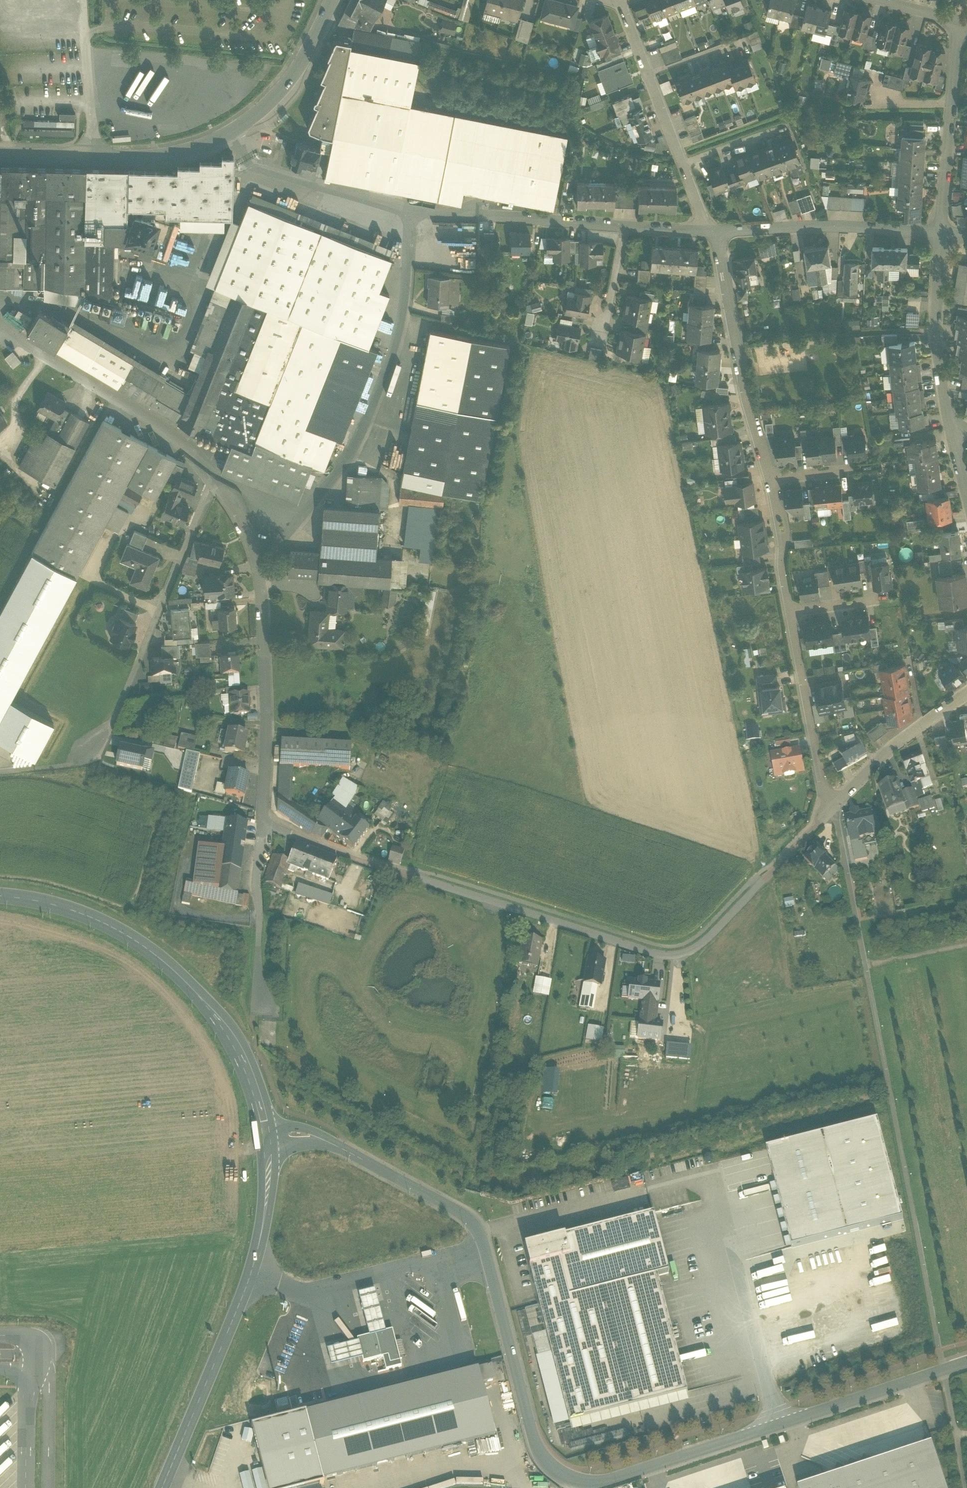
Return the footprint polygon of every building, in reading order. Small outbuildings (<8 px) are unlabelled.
[(345,8),(355,14),(357,10),(364,14),(374,19),(382,4),(384,0),(349,0),(345,8)] [(382,4),(390,8),(394,0),(384,0),(382,4)] [(435,0),(426,0),(425,3),(454,15),(456,9),(435,0)] [(472,0),(463,0),(458,17),(467,19),(472,0)] [(483,10),(517,19),(522,0),(486,0),(483,10)] [(555,0),(545,0),(541,17),(572,25),(575,16),(577,6),(555,0)] [(646,4),(650,15),(641,18),(644,23),(647,24),(653,22),(652,19),(665,14),(660,0),(644,0),(646,4)] [(676,0),(660,0),(665,14),(679,9),(676,0)] [(679,9),(693,3),(692,0),(676,0),(679,9)] [(726,2),(725,2),(726,3),(726,2),(729,11),(742,6),(740,0),(725,0),(726,2)] [(767,13),(779,16),(783,0),(770,0),(767,13)] [(779,16),(791,19),(793,14),(796,0),(783,0),(779,16)] [(644,4),(633,8),(637,20),(641,18),(650,15),(646,4),(644,4)] [(820,8),(807,4),(804,17),(802,27),(814,30),(820,8)] [(355,14),(345,8),(338,23),(360,27),(364,14),(357,10),(355,14)] [(832,11),(820,8),(814,30),(826,33),(828,23),(832,11)] [(857,13),(846,10),(846,9),(845,9),(840,26),(839,32),(840,32),(852,35),(858,12),(857,12),(857,13)] [(870,16),(859,13),(858,12),(852,35),(864,39),(865,39),(866,33),(871,16),(870,15),(870,16)] [(364,14),(360,27),(371,30),(374,19),(364,14)] [(606,14),(592,19),(597,33),(595,34),(598,44),(590,47),(594,56),(595,55),(604,52),(604,51),(613,47),(612,44),(617,43),(606,14)] [(793,14),(791,19),(789,25),(795,27),(798,16),(793,14)] [(582,17),(575,16),(572,25),(571,28),(578,30),(582,17)] [(798,16),(795,27),(801,29),(802,27),(804,17),(798,16)] [(443,17),(440,29),(453,32),(456,21),(443,17)] [(516,34),(529,37),(533,21),(521,18),(516,34)] [(895,25),(884,22),(884,21),(883,21),(879,37),(877,44),(878,44),(890,47),(896,24),(895,25)] [(826,33),(825,36),(831,38),(834,25),(828,23),(826,33)] [(908,28),(897,25),(897,24),(896,24),(890,47),(903,50),(903,51),(905,44),(909,28),(908,27),(908,28)] [(840,26),(834,25),(831,38),(838,39),(840,32),(839,32),(840,26)] [(422,41),(353,28),(351,42),(341,91),(408,104),(409,104),(422,41)] [(757,29),(746,34),(750,45),(761,41),(757,29)] [(873,35),(866,33),(865,39),(864,39),(863,46),(869,48),(873,35)] [(516,34),(515,38),(527,43),(529,37),(516,34)] [(586,37),(590,47),(598,44),(595,34),(586,37)] [(879,37),(873,35),(869,48),(876,50),(878,44),(877,44),(879,37)] [(323,80),(315,99),(318,100),(307,128),(310,133),(319,135),(320,147),(330,149),(341,91),(351,42),(336,39),(334,40),(327,56),(325,55),(324,56),(326,57),(324,61),(326,62),(319,79),(323,80)] [(675,40),(658,46),(660,52),(677,46),(675,40)] [(878,44),(876,50),(876,51),(888,54),(890,47),(878,44)] [(911,45),(905,44),(903,51),(903,50),(901,56),(908,58),(911,45)] [(932,48),(918,44),(912,67),(910,74),(911,75),(924,78),(932,48)] [(613,47),(604,51),(604,52),(595,55),(597,61),(607,57),(620,52),(618,46),(613,47)] [(677,46),(660,52),(662,58),(679,52),(677,46)] [(932,48),(924,78),(936,81),(937,82),(939,75),(945,51),(932,48)] [(587,64),(590,53),(582,51),(579,61),(587,64)] [(620,52),(607,57),(609,64),(623,59),(620,52)] [(679,52),(662,58),(665,64),(682,58),(679,52)] [(556,69),(558,59),(542,54),(539,64),(556,69)] [(597,61),(596,62),(598,68),(609,64),(607,57),(597,61)] [(747,58),(741,60),(742,63),(738,65),(745,85),(755,81),(747,58)] [(598,68),(597,68),(605,91),(631,81),(623,59),(609,64),(598,68)] [(724,60),(719,62),(720,65),(715,67),(723,87),(732,83),(733,83),(726,66),(726,65),(724,60)] [(855,65),(837,60),(835,67),(853,72),(855,65)] [(738,65),(733,67),(731,63),(726,66),(733,83),(732,83),(734,89),(735,88),(737,94),(747,90),(745,85),(738,65)] [(715,67),(710,69),(709,65),(704,67),(713,90),(723,87),(715,67)] [(855,65),(853,72),(852,74),(860,76),(862,67),(855,65)] [(912,67),(906,66),(903,78),(903,79),(905,79),(909,80),(911,75),(910,74),(912,67)] [(704,67),(699,69),(700,73),(695,74),(703,94),(713,90),(704,67)] [(695,74),(690,76),(689,73),(684,75),(692,98),(703,94),(695,74)] [(886,73),(883,85),(888,86),(891,75),(886,73)] [(852,74),(850,78),(848,78),(846,85),(849,86),(848,89),(850,90),(849,94),(851,97),(856,98),(858,97),(864,98),(868,84),(870,85),(871,80),(859,77),(860,76),(852,74)] [(684,75),(679,77),(680,80),(675,82),(682,102),(692,98),(684,75)] [(903,78),(891,75),(888,86),(903,90),(905,79),(903,79),(903,78)] [(939,75),(937,82),(936,81),(935,87),(941,89),(945,76),(939,75)] [(660,82),(664,93),(673,90),(669,79),(660,82)] [(408,104),(341,91),(330,149),(324,175),(392,189),(408,104)] [(630,94),(612,101),(617,114),(614,115),(617,125),(626,122),(631,135),(632,134),(633,139),(637,137),(636,133),(649,128),(637,96),(632,98),(630,94)] [(605,105),(602,99),(589,104),(592,110),(605,105)] [(409,104),(408,104),(392,189),(460,202),(462,189),(461,189),(476,117),(409,104)] [(76,120),(76,112),(60,111),(60,119),(76,120)] [(695,115),(684,119),(686,124),(697,120),(695,115)] [(567,135),(476,117),(461,189),(462,189),(552,207),(567,135)] [(697,120),(686,124),(688,130),(699,126),(697,120)] [(699,126),(688,130),(690,136),(701,131),(699,126)] [(649,128),(636,133),(637,137),(638,139),(651,134),(649,128)] [(74,131),(25,130),(25,137),(74,139),(74,131)] [(701,131),(690,136),(692,141),(703,137),(701,131)] [(662,135),(657,137),(661,149),(667,147),(662,135)] [(909,135),(903,135),(902,148),(924,149),(925,136),(923,136),(909,135)] [(792,139),(777,144),(786,168),(792,166),(795,174),(803,171),(800,163),(792,139)] [(302,164),(316,167),(320,150),(297,144),(295,152),(293,152),(292,153),(291,155),(292,157),(294,157),(292,166),(301,168),(302,164)] [(777,144),(763,149),(772,173),(786,168),(777,144)] [(924,149),(902,148),(901,161),(923,162),(924,149)] [(763,149),(749,154),(757,176),(758,178),(772,173),(763,149)] [(749,154),(744,155),(743,153),(733,156),(737,167),(734,168),(724,171),(728,183),(741,178),(742,182),(757,176),(749,154)] [(221,161),(199,161),(199,166),(177,166),(177,171),(128,170),(127,209),(143,209),(143,214),(148,215),(165,216),(193,216),(193,228),(223,229),(224,217),(232,217),(233,156),(221,156),(221,161)] [(923,162),(901,161),(901,174),(923,175),(923,162)] [(721,165),(708,170),(712,182),(716,191),(729,187),(721,165)] [(112,301),(113,241),(120,241),(124,229),(125,229),(127,211),(127,209),(128,170),(0,167),(0,194),(25,195),(24,261),(23,286),(44,286),(83,292),(112,301)] [(900,186),(901,174),(893,173),(892,186),(900,186)] [(923,175),(901,174),(900,186),(922,187),(922,180),(922,175),(923,175)] [(614,183),(577,182),(576,201),(614,203),(614,194),(614,183)] [(712,182),(706,185),(711,200),(718,197),(716,191),(712,182)] [(614,194),(638,194),(638,186),(631,186),(632,184),(614,183),(614,194)] [(853,184),(853,191),(863,192),(864,184),(853,184)] [(676,187),(638,186),(638,194),(637,205),(675,207),(676,187)] [(899,194),(900,186),(892,186),(891,186),(890,193),(899,194)] [(922,187),(900,186),(899,194),(898,210),(907,210),(906,217),(920,218),(922,187)] [(568,191),(562,190),(560,202),(565,203),(568,191)] [(960,200),(960,190),(952,190),(951,200),(960,200)] [(298,216),(300,212),(252,193),(248,202),(296,221),(298,216)] [(810,193),(797,198),(801,210),(802,212),(815,208),(810,193)] [(637,205),(638,194),(614,194),(614,203),(613,206),(637,207),(637,205)] [(852,197),(828,196),(828,208),(852,209),(852,197)] [(865,198),(852,197),(852,209),(865,210),(865,198)] [(797,198),(788,201),(793,213),(801,210),(797,198)] [(300,320),(368,347),(389,294),(378,290),(391,258),(343,239),(345,235),(298,216),(296,221),(248,202),(240,222),(215,287),(218,288),(252,301),(300,320)] [(957,203),(951,203),(953,216),(957,219),(957,215),(966,216),(966,210),(966,202),(961,202),(957,203)] [(773,209),(776,219),(787,216),(783,206),(773,209)] [(148,219),(140,217),(140,218),(130,215),(131,212),(127,211),(125,229),(124,229),(120,241),(126,242),(126,240),(140,244),(138,252),(156,257),(160,246),(160,245),(159,244),(159,243),(158,242),(157,241),(158,238),(156,235),(154,234),(158,222),(155,221),(154,218),(151,217),(148,219)] [(345,235),(347,230),(300,212),(298,216),(345,235)] [(206,283),(215,287),(240,222),(232,218),(206,283)] [(343,239),(391,258),(394,249),(347,230),(345,235),(343,239)] [(530,233),(511,232),(510,251),(511,251),(511,249),(521,249),(521,251),(529,251),(530,233)] [(568,237),(546,237),(546,248),(546,253),(544,253),(544,261),(553,261),(553,259),(568,259),(568,251),(568,239),(568,237)] [(581,242),(580,242),(580,252),(580,263),(595,264),(595,258),(602,258),(602,242),(581,242)] [(764,244),(764,254),(778,254),(777,243),(764,244)] [(663,246),(651,245),(650,268),(661,269),(663,246)] [(828,245),(816,247),(819,265),(822,282),(827,281),(824,264),(831,263),(828,245)] [(674,247),(663,246),(661,269),(672,270),(674,247)] [(816,246),(804,248),(807,267),(806,268),(809,283),(810,284),(822,283),(822,282),(819,265),(816,247),(816,246)] [(685,248),(674,247),(672,270),(684,270),(685,248)] [(885,247),(873,247),(872,265),(878,265),(877,278),(883,278),(885,247)] [(896,248),(885,247),(883,278),(890,279),(890,266),(895,266),(896,248)] [(697,248),(685,248),(684,270),(695,271),(697,248)] [(907,248),(896,248),(895,266),(907,266),(919,266),(919,254),(907,254),(907,248)] [(755,256),(735,259),(739,286),(747,284),(750,284),(749,272),(757,271),(755,256)] [(23,286),(24,261),(0,260),(0,286),(23,286)] [(858,263),(845,262),(844,280),(843,291),(857,292),(858,263)] [(831,263),(824,264),(827,281),(822,282),(822,283),(824,294),(836,295),(837,275),(836,275),(831,275),(831,264),(831,263)] [(959,263),(953,300),(966,302),(966,264),(959,263)] [(907,266),(911,276),(918,276),(919,266),(907,266)] [(649,275),(637,274),(637,280),(649,282),(649,275)] [(449,278),(429,276),(428,285),(430,285),(428,304),(428,305),(441,306),(446,306),(449,278)] [(844,280),(838,280),(837,296),(857,297),(857,292),(843,291),(844,280)] [(747,284),(739,286),(740,294),(748,293),(747,284)] [(79,302),(83,292),(44,286),(44,297),(79,302)] [(798,286),(791,287),(792,298),(800,297),(798,286)] [(252,301),(218,288),(193,351),(205,355),(200,367),(223,376),(224,373),(252,301)] [(654,292),(640,290),(639,296),(651,298),(651,299),(652,299),(654,292)] [(589,294),(574,291),(573,298),(567,296),(564,311),(572,313),(583,315),(585,315),(589,294)] [(639,296),(627,294),(625,306),(649,310),(651,299),(651,298),(639,296)] [(886,307),(886,294),(875,294),(875,307),(886,307)] [(118,306),(83,296),(81,303),(116,314),(118,306)] [(300,320),(252,301),(224,373),(239,379),(235,389),(268,402),(300,320)] [(161,309),(140,303),(138,312),(158,318),(161,309)] [(692,303),(689,303),(688,319),(712,321),(713,305),(704,304),(692,303)] [(441,306),(441,313),(453,314),(454,309),(446,306),(441,306)] [(649,310),(625,306),(623,317),(635,319),(646,321),(647,321),(649,310)] [(31,317),(18,309),(15,315),(23,321),(22,324),(26,326),(31,317)] [(524,321),(533,323),(535,312),(527,310),(524,321)] [(149,405),(163,381),(70,325),(62,320),(59,325),(39,312),(26,333),(149,405)] [(441,320),(454,324),(455,314),(453,314),(441,313),(441,320)] [(957,313),(955,326),(966,328),(966,315),(957,313)] [(582,321),(571,318),(570,324),(579,326),(579,327),(581,327),(582,321)] [(646,321),(635,319),(633,325),(647,328),(648,321),(647,321),(646,321)] [(688,319),(686,319),(685,327),(690,327),(689,334),(687,334),(687,335),(693,336),(699,336),(711,337),(712,321),(688,319)] [(70,325),(163,381),(167,376),(73,320),(70,325)] [(368,347),(300,320),(268,402),(269,403),(254,441),(255,442),(312,464),(324,468),(335,439),(341,441),(377,350),(368,347)] [(859,320),(847,320),(847,328),(859,327),(859,320)] [(570,324),(558,322),(555,337),(561,338),(560,345),(575,348),(579,327),(579,326),(570,324)] [(647,328),(633,325),(632,331),(644,333),(644,334),(646,334),(647,328)] [(955,326),(956,327),(955,333),(958,333),(956,341),(966,343),(966,328),(955,326)] [(509,345),(430,329),(400,482),(440,490),(444,491),(479,498),(509,345)] [(632,331),(621,329),(618,340),(642,345),(644,334),(644,333),(632,331)] [(898,343),(897,334),(882,334),(883,345),(889,344),(898,343)] [(642,345),(618,340),(616,352),(628,354),(640,356),(642,345)] [(898,343),(889,344),(891,361),(915,358),(916,358),(914,341),(898,343)] [(956,341),(956,342),(958,342),(957,348),(959,349),(958,357),(966,359),(966,343),(956,341)] [(649,346),(642,345),(640,356),(642,356),(647,357),(649,346)] [(601,349),(590,347),(588,358),(599,361),(601,349)] [(710,349),(700,348),(700,349),(703,349),(702,364),(719,366),(720,350),(710,349)] [(5,357),(14,367),(22,360),(14,350),(5,357)] [(641,363),(642,356),(640,356),(628,354),(627,360),(641,363)] [(958,357),(962,358),(960,370),(966,372),(966,359),(958,357)] [(915,358),(891,361),(891,367),(890,370),(890,374),(909,372),(908,366),(915,366),(915,358)] [(719,366),(702,364),(700,379),(698,379),(698,380),(717,382),(719,366)] [(194,373),(179,367),(177,372),(192,378),(194,373)] [(223,376),(200,367),(189,396),(178,423),(201,432),(223,376)] [(909,372),(890,374),(891,378),(893,380),(893,387),(894,387),(917,384),(917,377),(909,378),(909,372)] [(239,379),(224,373),(223,376),(201,432),(231,444),(251,452),(255,442),(254,441),(269,403),(268,402),(235,389),(239,379)] [(887,388),(893,387),(893,380),(891,378),(890,374),(885,375),(887,388)] [(189,396),(163,381),(149,405),(178,423),(189,396)] [(917,384),(894,387),(895,393),(893,396),(894,400),(912,398),(912,392),(919,392),(918,384),(917,384)] [(721,393),(703,389),(701,394),(719,399),(721,393)] [(65,402),(47,392),(38,409),(55,418),(56,419),(62,407),(65,402)] [(912,398),(894,400),(894,404),(896,406),(897,413),(899,413),(921,410),(920,403),(913,404),(912,398)] [(730,402),(704,405),(705,419),(729,416),(728,410),(730,407),(730,402)] [(102,415),(117,422),(123,410),(108,403),(102,415)] [(705,419),(704,405),(696,406),(698,420),(705,419)] [(71,412),(62,407),(56,419),(55,418),(54,421),(63,425),(71,412)] [(921,410),(899,413),(900,419),(898,421),(898,426),(917,424),(916,418),(924,417),(923,410),(921,410)] [(71,412),(63,425),(54,421),(28,469),(55,484),(89,421),(71,412)] [(898,421),(900,419),(899,413),(897,413),(890,413),(892,427),(898,426),(898,421)] [(729,416),(705,419),(707,433),(720,431),(732,430),(733,430),(732,424),(729,422),(729,416)] [(166,478),(174,463),(176,459),(169,455),(103,420),(32,552),(76,576),(104,525),(115,504),(126,510),(131,513),(142,492),(127,483),(127,482),(155,497),(166,478)] [(772,422),(765,422),(767,434),(774,434),(772,422)] [(841,426),(833,426),(834,436),(835,444),(842,444),(841,434),(841,426)] [(794,434),(785,435),(782,438),(774,439),(774,446),(777,448),(778,459),(780,459),(780,465),(791,464),(791,463),(797,463),(796,458),(795,445),(794,434)] [(721,437),(718,437),(718,443),(719,443),(736,441),(736,435),(733,436),(721,437)] [(807,436),(806,437),(808,450),(809,462),(823,461),(820,435),(807,436)] [(834,436),(821,438),(820,435),(823,461),(823,459),(837,457),(835,444),(834,436)] [(848,436),(847,436),(849,451),(850,458),(866,457),(865,448),(867,446),(867,443),(865,441),(864,435),(848,436)] [(936,440),(923,442),(921,440),(917,440),(915,443),(911,443),(908,443),(910,458),(937,455),(936,440)] [(736,441),(719,443),(720,456),(742,454),(740,441),(736,441)] [(312,464),(255,442),(251,452),(231,444),(221,471),(297,501),(312,464)] [(742,454),(720,456),(722,469),(743,467),(742,454)] [(937,455),(910,458),(908,458),(909,467),(908,467),(909,473),(911,473),(917,473),(917,472),(939,470),(937,455)] [(183,467),(174,463),(166,478),(175,482),(177,476),(179,477),(183,467)] [(734,478),(738,477),(749,476),(748,469),(733,471),(734,478)] [(939,470),(917,472),(917,473),(911,473),(913,486),(919,485),(919,487),(932,486),(941,485),(940,484),(939,470)] [(348,472),(345,503),(379,505),(381,474),(348,472)] [(381,474),(379,505),(379,508),(388,509),(390,484),(381,474)] [(179,477),(177,476),(175,482),(169,495),(179,499),(181,493),(190,497),(196,484),(179,477)] [(725,479),(726,488),(735,487),(735,484),(739,483),(738,477),(734,478),(725,479)] [(872,481),(854,483),(855,494),(856,504),(864,503),(866,501),(874,500),(873,498),(875,496),(875,491),(873,490),(872,481)] [(739,483),(735,484),(735,487),(726,488),(727,500),(737,499),(737,502),(754,500),(755,500),(753,482),(739,483)] [(841,484),(828,486),(830,506),(843,505),(842,501),(841,484)] [(440,490),(400,486),(399,502),(409,503),(427,505),(437,506),(442,506),(444,491),(440,490)] [(828,486),(815,487),(817,508),(830,506),(828,486)] [(802,488),(784,490),(785,499),(794,513),(804,512),(803,503),(802,488)] [(932,492),(919,493),(920,499),(928,498),(930,519),(951,517),(949,496),(946,496),(934,497),(934,491),(932,492)] [(855,494),(849,495),(849,500),(850,509),(857,509),(856,504),(855,494)] [(179,499),(169,495),(161,516),(182,524),(189,508),(177,503),(179,499)] [(754,500),(738,502),(739,508),(744,507),(755,506),(755,505),(754,500)] [(849,500),(842,501),(843,505),(844,519),(851,518),(850,509),(849,500)] [(379,505),(345,503),(323,501),(322,525),(377,528),(379,508),(379,505)] [(427,505),(409,503),(405,545),(423,546),(427,505)] [(115,530),(126,510),(115,504),(104,525),(115,530)] [(437,506),(427,505),(423,546),(422,560),(433,561),(437,506)] [(755,506),(744,507),(745,517),(759,515),(758,505),(755,505),(755,506)] [(925,518),(907,519),(907,520),(908,527),(926,525),(925,518)] [(764,519),(739,522),(741,537),(765,534),(764,519)] [(377,528),(322,525),(320,551),(376,555),(377,528)] [(147,536),(134,531),(129,542),(142,547),(147,536)] [(959,531),(941,533),(942,533),(943,545),(942,545),(943,553),(949,552),(960,551),(961,551),(959,531)] [(741,537),(735,538),(736,546),(742,545),(742,552),(759,550),(767,549),(765,534),(741,537)] [(813,538),(795,539),(796,547),(814,545),(813,538)] [(194,540),(190,557),(197,559),(202,542),(194,540)] [(223,547),(202,542),(197,559),(219,564),(223,547)] [(159,557),(127,544),(120,561),(136,567),(129,582),(146,589),(159,557)] [(320,551),(290,549),(288,576),(318,578),(320,551)] [(759,550),(742,552),(744,564),(752,563),(761,562),(759,550)] [(376,555),(320,551),(318,578),(318,581),(324,581),(347,583),(364,584),(389,586),(391,556),(380,555),(376,555)] [(0,611),(0,740),(34,759),(53,724),(9,700),(76,577),(76,576),(32,552),(0,611)] [(407,557),(391,556),(389,586),(405,587),(407,557)] [(190,557),(187,557),(182,572),(185,573),(183,578),(193,580),(197,559),(190,557)] [(865,558),(858,559),(858,562),(859,562),(860,571),(866,570),(865,561),(865,558)] [(949,558),(939,559),(940,573),(952,572),(951,558),(949,558)] [(865,561),(866,570),(867,578),(873,578),(872,565),(871,560),(865,561)] [(858,562),(846,564),(849,586),(853,585),(853,587),(858,586),(858,584),(862,584),(860,571),(859,562),(858,562)] [(872,565),(873,578),(874,585),(878,585),(881,587),(892,585),(890,574),(889,574),(887,562),(872,565)] [(738,571),(741,571),(741,570),(752,569),(752,563),(744,564),(737,565),(738,571)] [(834,565),(833,566),(835,575),(836,588),(840,587),(841,588),(846,588),(845,586),(849,586),(846,564),(834,565)] [(752,569),(741,570),(741,571),(743,588),(757,586),(758,592),(762,592),(761,586),(769,585),(768,576),(769,576),(768,571),(767,571),(767,567),(752,569)] [(828,569),(815,571),(816,577),(817,585),(818,585),(830,583),(829,576),(828,569)] [(938,576),(941,604),(966,601),(966,587),(966,573),(938,576)] [(232,574),(202,575),(204,596),(206,596),(208,595),(208,593),(217,592),(217,595),(224,594),(233,594),(232,574)] [(810,575),(805,576),(804,577),(804,579),(799,580),(802,598),(820,595),(818,585),(817,585),(816,577),(812,578),(811,576),(810,575)] [(347,583),(324,581),(323,600),(326,602),(326,607),(346,609),(346,606),(347,583)] [(363,593),(364,584),(347,583),(346,606),(355,605),(355,593),(363,593)] [(437,588),(428,586),(420,625),(429,627),(437,588)] [(208,595),(206,596),(207,602),(225,600),(224,594),(217,595),(217,592),(208,593),(208,595)] [(328,609),(309,607),(306,644),(343,646),(344,627),(334,626),(327,625),(328,612),(328,609)] [(236,608),(216,609),(217,619),(212,619),(212,628),(236,627),(236,608)] [(137,615),(123,609),(121,616),(135,621),(137,615)] [(188,609),(170,610),(172,638),(190,637),(188,609)] [(868,615),(859,616),(858,615),(855,616),(858,637),(871,636),(870,627),(868,615)] [(136,624),(116,616),(114,623),(112,622),(109,630),(111,630),(108,637),(128,645),(130,638),(132,639),(135,632),(133,631),(136,624)] [(852,617),(843,619),(844,631),(845,639),(846,639),(858,637),(855,616),(852,616),(852,617)] [(963,618),(945,620),(946,628),(957,627),(957,626),(964,626),(963,618)] [(831,620),(821,622),(821,620),(818,621),(821,643),(833,642),(834,642),(832,632),(831,620)] [(815,623),(805,624),(807,637),(808,645),(821,643),(818,621),(814,621),(815,623)] [(957,626),(957,627),(957,631),(956,633),(956,636),(958,637),(959,648),(966,647),(966,625),(964,626),(957,626)] [(876,626),(870,627),(871,636),(872,645),(879,644),(876,626)] [(845,639),(844,631),(838,632),(841,649),(847,648),(846,639),(845,639)] [(838,632),(832,632),(834,642),(833,642),(834,650),(841,649),(838,632)] [(802,647),(808,648),(808,645),(807,637),(800,638),(802,647)] [(209,655),(211,655),(210,641),(195,642),(196,656),(200,656),(209,655)] [(179,643),(161,645),(162,656),(171,656),(180,656),(179,643)] [(746,646),(740,647),(743,664),(749,663),(746,646)] [(238,653),(219,654),(220,677),(228,677),(239,676),(238,653)] [(162,656),(153,657),(153,667),(152,667),(152,678),(171,677),(171,669),(172,669),(171,656),(162,656)] [(959,662),(966,673),(966,672),(966,657),(959,662)] [(939,672),(951,688),(966,676),(966,674),(966,673),(959,662),(956,659),(939,672)] [(886,661),(872,664),(873,670),(881,669),(881,668),(887,667),(886,661)] [(812,665),(812,673),(839,671),(839,663),(812,665)] [(887,667),(881,668),(881,669),(883,681),(907,677),(904,664),(887,667)] [(777,673),(757,675),(758,685),(778,683),(777,673)] [(240,688),(239,676),(228,677),(229,689),(240,688)] [(843,676),(828,679),(834,709),(848,706),(843,676)] [(907,677),(883,681),(885,694),(909,690),(907,677)] [(828,679),(813,681),(819,712),(834,709),(828,679)] [(150,684),(138,685),(139,697),(151,696),(150,684)] [(782,685),(758,687),(759,700),(761,699),(763,713),(787,710),(786,695),(783,695),(782,685)] [(885,694),(884,694),(886,707),(910,703),(907,690),(909,690),(885,694)] [(244,695),(230,695),(230,696),(226,696),(221,696),(221,701),(223,702),(223,706),(225,708),(228,708),(228,717),(233,717),(234,718),(238,718),(239,717),(250,716),(249,695),(244,695)] [(910,703),(886,707),(888,720),(898,719),(912,716),(910,703)] [(950,721),(954,742),(966,740),(966,734),(966,726),(964,718),(961,719),(950,721)] [(888,720),(882,721),(881,720),(876,723),(883,733),(888,729),(887,727),(899,725),(898,719),(888,720)] [(883,733),(876,723),(872,727),(879,736),(883,733)] [(743,724),(744,741),(757,740),(757,724),(743,724)] [(879,736),(872,727),(867,730),(874,740),(879,736)] [(249,736),(227,731),(222,753),(244,758),(249,736)] [(197,738),(181,734),(178,748),(194,752),(197,738)] [(946,735),(934,737),(936,748),(948,746),(946,735)] [(166,736),(164,745),(175,747),(177,738),(166,736)] [(789,739),(775,741),(776,748),(790,746),(789,739)] [(188,752),(139,741),(134,766),(161,771),(183,776),(187,758),(188,752)] [(351,745),(281,741),(279,775),(292,776),(292,767),(350,770),(351,745)] [(859,743),(839,754),(842,758),(832,764),(838,773),(848,768),(867,757),(859,743)] [(799,748),(769,753),(774,778),(804,773),(799,748)] [(200,755),(188,752),(187,758),(198,761),(200,755)] [(921,754),(902,761),(913,790),(914,793),(922,790),(923,790),(933,786),(930,779),(921,754)] [(183,776),(161,771),(160,775),(182,780),(183,776)] [(248,776),(228,772),(225,786),(224,795),(244,799),(248,776)] [(182,780),(160,775),(158,780),(180,789),(182,780)] [(292,776),(279,775),(277,812),(289,821),(296,808),(290,804),(292,776)] [(358,790),(342,780),(332,797),(335,799),(348,807),(354,797),(358,790)] [(896,781),(879,787),(888,810),(904,804),(905,804),(901,795),(896,781)] [(223,797),(224,795),(225,786),(217,785),(215,795),(223,797)] [(914,793),(913,790),(907,792),(914,809),(919,807),(916,798),(914,793)] [(914,809),(907,792),(901,795),(905,804),(904,804),(907,812),(914,809)] [(348,807),(353,811),(359,800),(354,797),(348,807)] [(931,798),(919,802),(922,813),(934,809),(931,798)] [(335,799),(317,822),(296,808),(289,821),(311,835),(321,839),(328,830),(334,835),(353,811),(348,807),(335,799)] [(941,801),(935,802),(939,813),(944,811),(941,801)] [(379,810),(374,817),(382,824),(386,819),(388,821),(392,816),(384,810),(382,813),(379,810)] [(353,811),(334,835),(353,850),(368,830),(356,820),(360,816),(353,811)] [(871,812),(846,818),(851,842),(865,839),(876,837),(871,812)] [(226,820),(209,817),(207,830),(224,832),(226,820)] [(247,823),(226,820),(224,832),(246,835),(247,823)] [(246,835),(224,832),(222,849),(218,877),(239,881),(246,835)] [(877,843),(876,837),(865,839),(866,845),(877,843)] [(854,854),(868,851),(866,845),(865,839),(851,842),(854,854)] [(318,851),(297,843),(292,854),(288,864),(290,865),(309,873),(318,851)] [(222,849),(198,846),(193,882),(217,887),(218,877),(222,849)] [(405,851),(393,847),(388,862),(400,866),(405,851)] [(292,854),(276,848),(263,881),(265,884),(280,889),(290,865),(288,864),(292,854)] [(826,857),(817,848),(804,860),(814,870),(823,879),(829,873),(835,867),(826,857)] [(337,859),(318,851),(309,873),(328,880),(337,859)] [(868,851),(854,854),(855,861),(869,858),(868,851)] [(841,872),(835,867),(829,873),(835,878),(841,872)] [(835,878),(829,873),(823,879),(829,884),(835,878)] [(239,881),(218,877),(217,887),(238,891),(239,881)] [(805,879),(804,887),(814,888),(815,880),(805,879)] [(193,882),(186,881),(184,894),(191,896),(235,904),(237,895),(238,891),(217,887),(193,882)] [(332,896),(299,885),(296,894),(329,905),(332,896)] [(191,896),(184,894),(182,904),(189,905),(191,896)] [(542,941),(524,938),(519,965),(520,965),(521,960),(537,963),(536,968),(537,968),(542,941)] [(605,962),(588,958),(583,984),(595,986),(600,987),(605,962)] [(535,978),(533,993),(547,996),(550,981),(535,978)] [(595,986),(583,984),(579,1008),(591,1010),(595,986)] [(634,984),(633,1001),(642,1002),(656,1004),(657,986),(634,984)] [(656,1004),(642,1002),(639,1022),(653,1023),(656,1004)] [(639,1022),(639,1024),(632,1023),(630,1038),(660,1041),(662,1024),(653,1023),(639,1022)] [(589,1026),(587,1040),(602,1042),(604,1029),(589,1026)] [(668,1045),(666,1056),(679,1058),(679,1056),(680,1046),(668,1045)] [(690,1047),(680,1046),(679,1056),(689,1057),(690,1047)] [(877,1122),(767,1150),(791,1249),(906,1222),(877,1122)] [(572,1434),(691,1404),(658,1278),(670,1275),(656,1216),(526,1250),(572,1434)] [(463,1288),(455,1289),(459,1320),(467,1319),(463,1288)] [(376,1292),(360,1297),(371,1339),(387,1335),(376,1292)] [(392,1367),(402,1364),(394,1333),(387,1335),(371,1339),(359,1342),(360,1346),(364,1361),(365,1366),(390,1359),(392,1367)] [(329,1353),(333,1369),(364,1361),(360,1346),(329,1353)] [(478,1372),(304,1417),(322,1484),(495,1439),(478,1372)] [(250,1431),(265,1487),(323,1487),(322,1484),(304,1417),(250,1431)] [(603,1431),(568,1440),(570,1450),(606,1441),(603,1431)] [(877,1462),(865,1456),(862,1463),(867,1466),(850,1471),(839,1465),(835,1472),(841,1474),(799,1487),(947,1487),(932,1444),(903,1454),(891,1448),(888,1454),(894,1457),(877,1462)]
